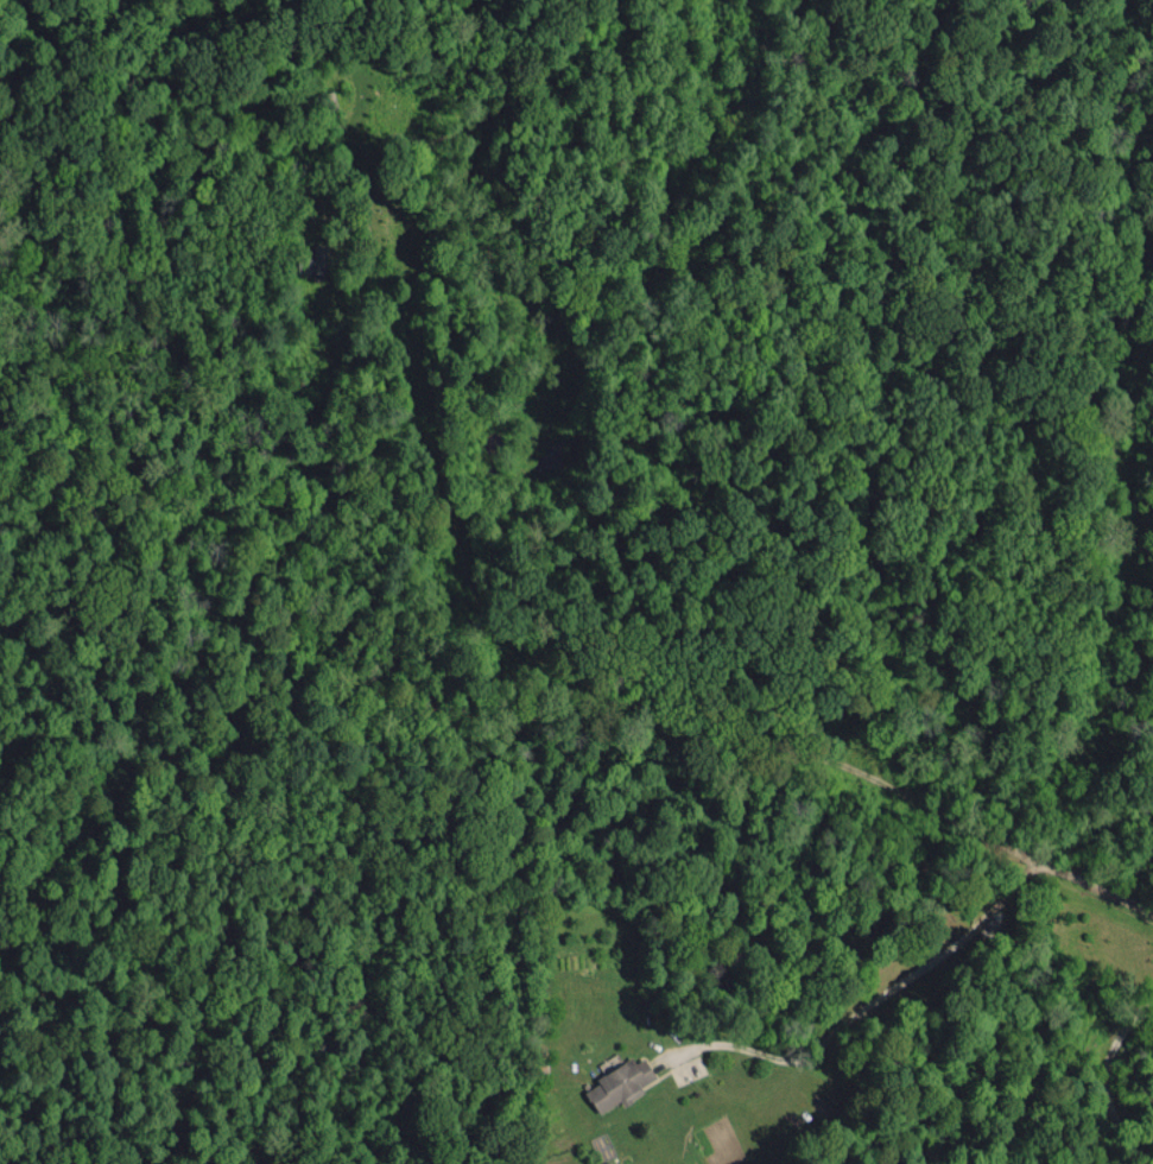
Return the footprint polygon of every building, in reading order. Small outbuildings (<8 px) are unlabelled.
[(597,1110),(657,1082),(646,1057),(635,1063),(633,1059),(596,1076),(599,1083),(587,1089),(597,1110)]
